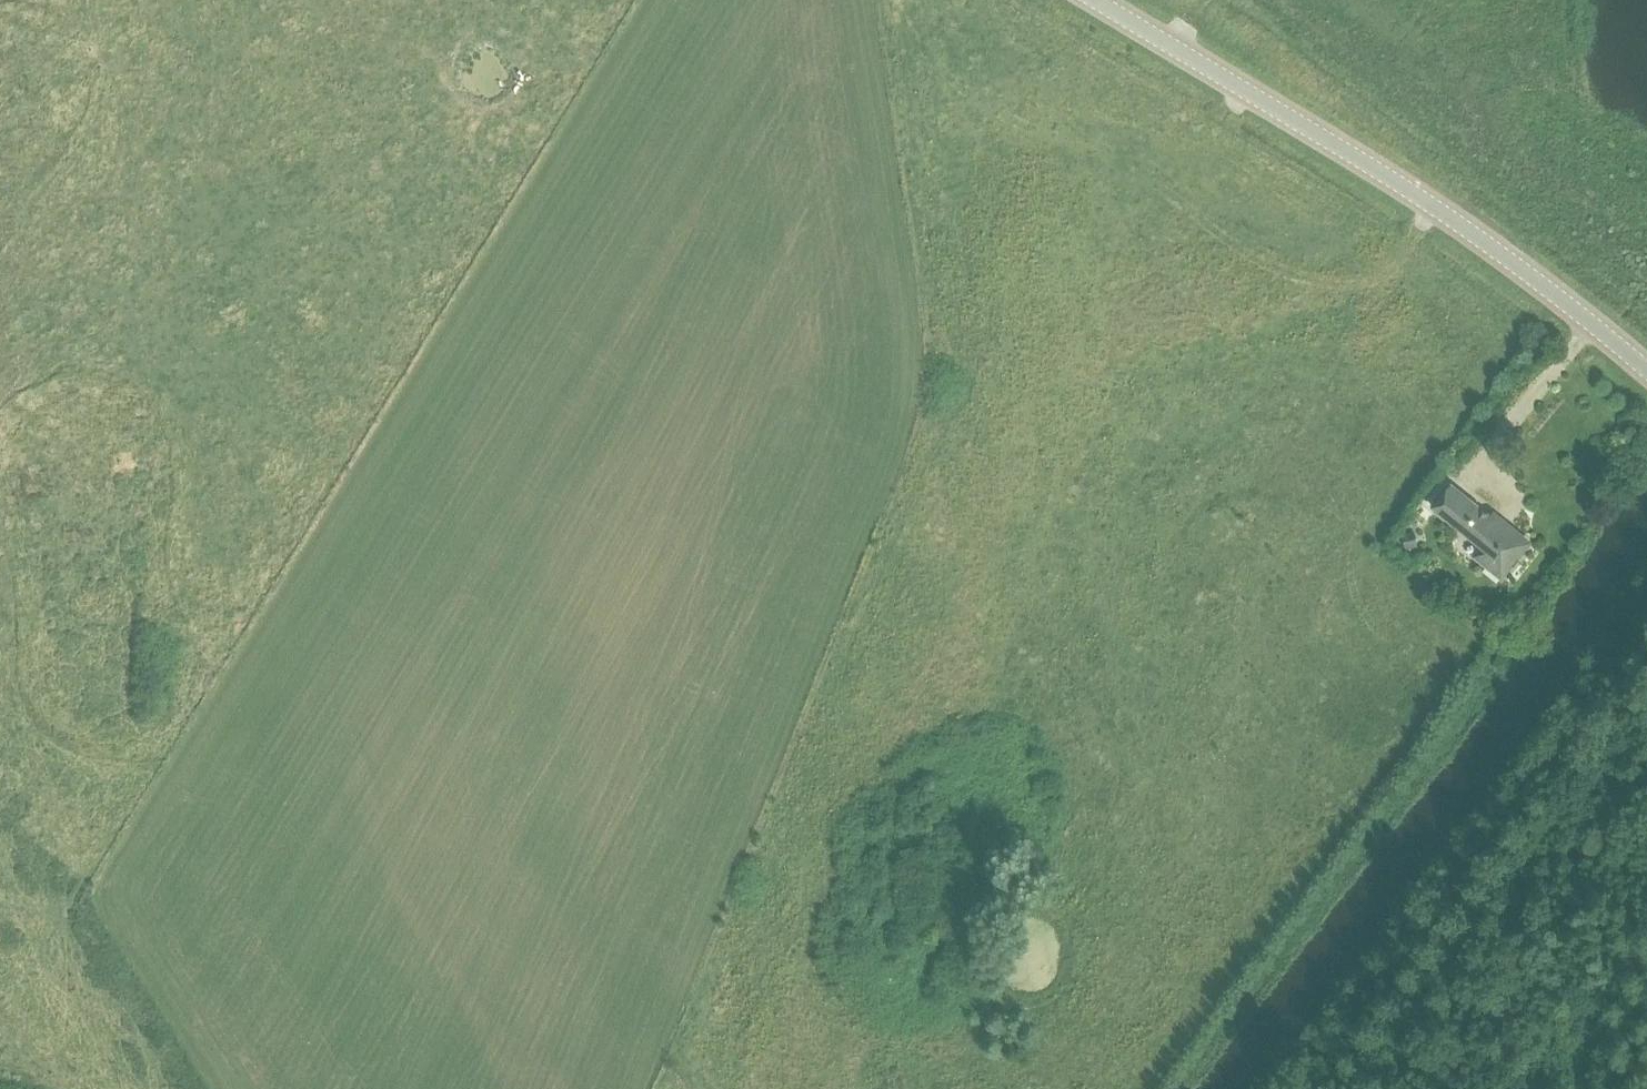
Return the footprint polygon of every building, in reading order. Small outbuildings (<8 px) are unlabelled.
[(1501,526),(1452,486),(1434,508),(1494,557),(1487,566),(1502,578),(1530,543),(1504,522),(1501,526)] [(1415,533),(1403,535),(1406,550),(1418,548),(1415,533)]
